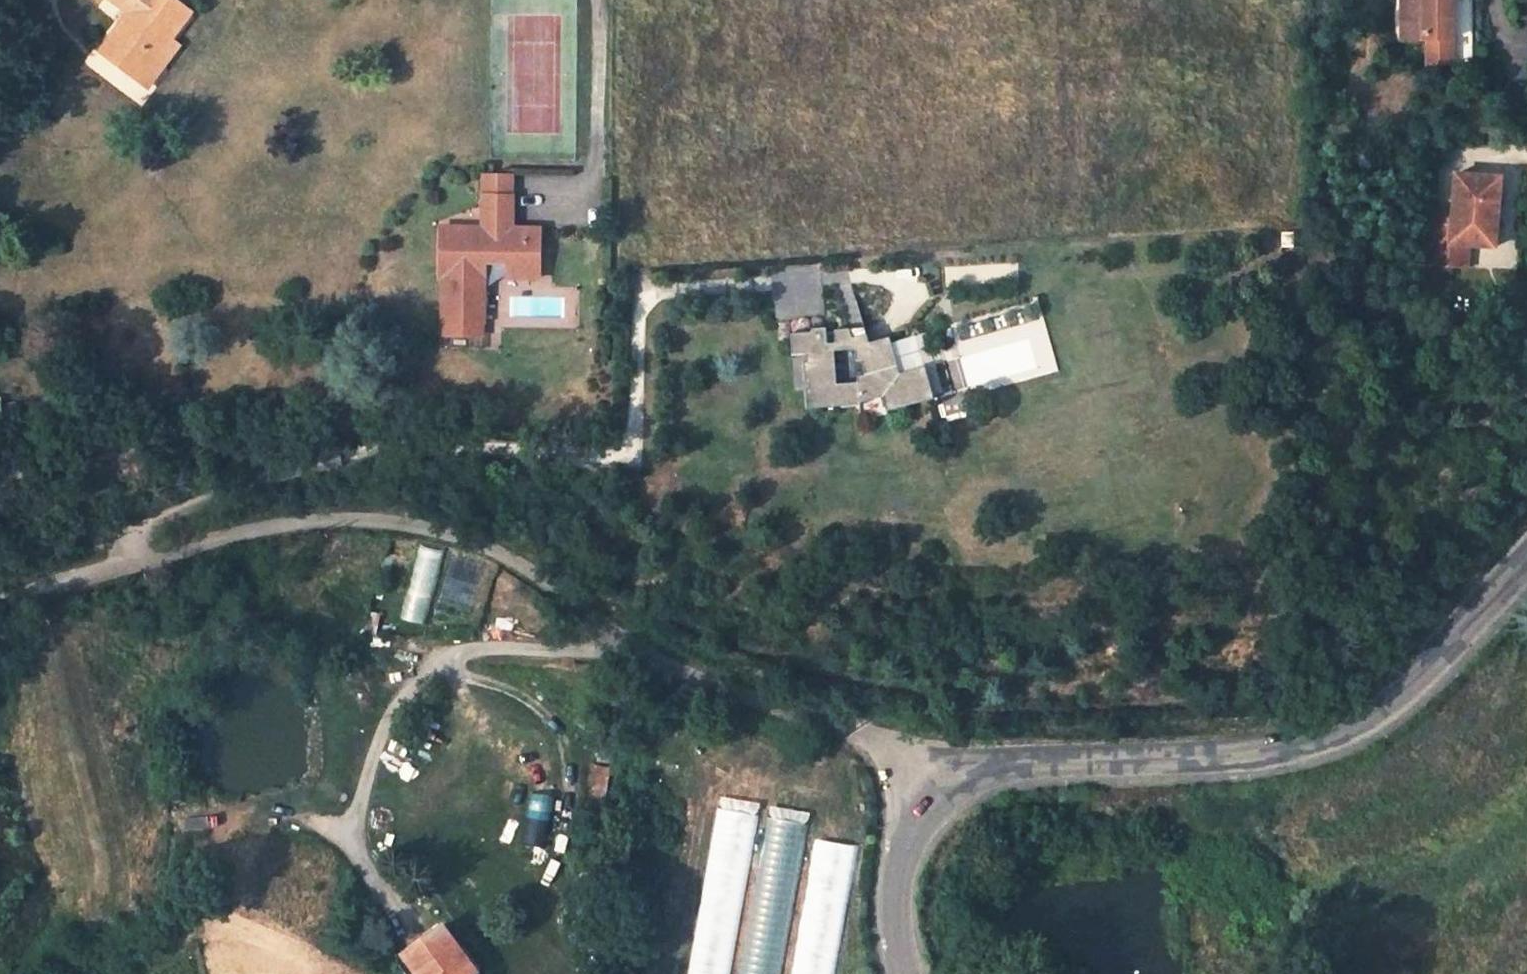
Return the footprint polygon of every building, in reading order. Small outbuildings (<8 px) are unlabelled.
[(136,77),(174,35),(199,8),(190,0),(99,0),(122,20),(100,44),(136,77)] [(1400,40),(1426,40),(1451,40),(1452,0),(1400,0),(1400,40)] [(185,45),(174,35),(136,77),(147,87),(185,45)] [(1451,40),(1426,40),(1425,64),(1451,66),(1451,40)] [(1504,176),(1460,171),(1457,195),(1462,196),(1460,210),(1456,209),(1455,211),(1435,209),(1430,261),(1466,264),(1468,241),(1496,244),(1504,176)] [(513,198),(484,197),(483,229),(443,228),(442,277),(447,277),(446,322),(486,323),(488,264),(513,265),(512,279),(538,279),(539,232),(512,231),(513,198)] [(827,328),(813,329),(813,333),(792,335),(794,354),(808,354),(809,363),(803,363),(804,382),(809,382),(810,390),(805,391),(807,410),(860,406),(859,401),(884,395),(888,411),(935,398),(928,368),(901,375),(893,339),(870,345),(866,327),(837,331),(838,346),(829,347),(827,328)] [(40,435),(24,434),(24,449),(40,449),(40,435)] [(398,616),(423,623),(444,550),(419,543),(398,616)] [(756,801),(716,796),(691,973),(733,973),(756,801)] [(743,973),(783,973),(803,810),(764,805),(743,973)] [(857,844),(816,838),(793,973),(835,973),(857,844)] [(448,928),(408,956),(420,973),(475,973),(478,972),(448,928)]
